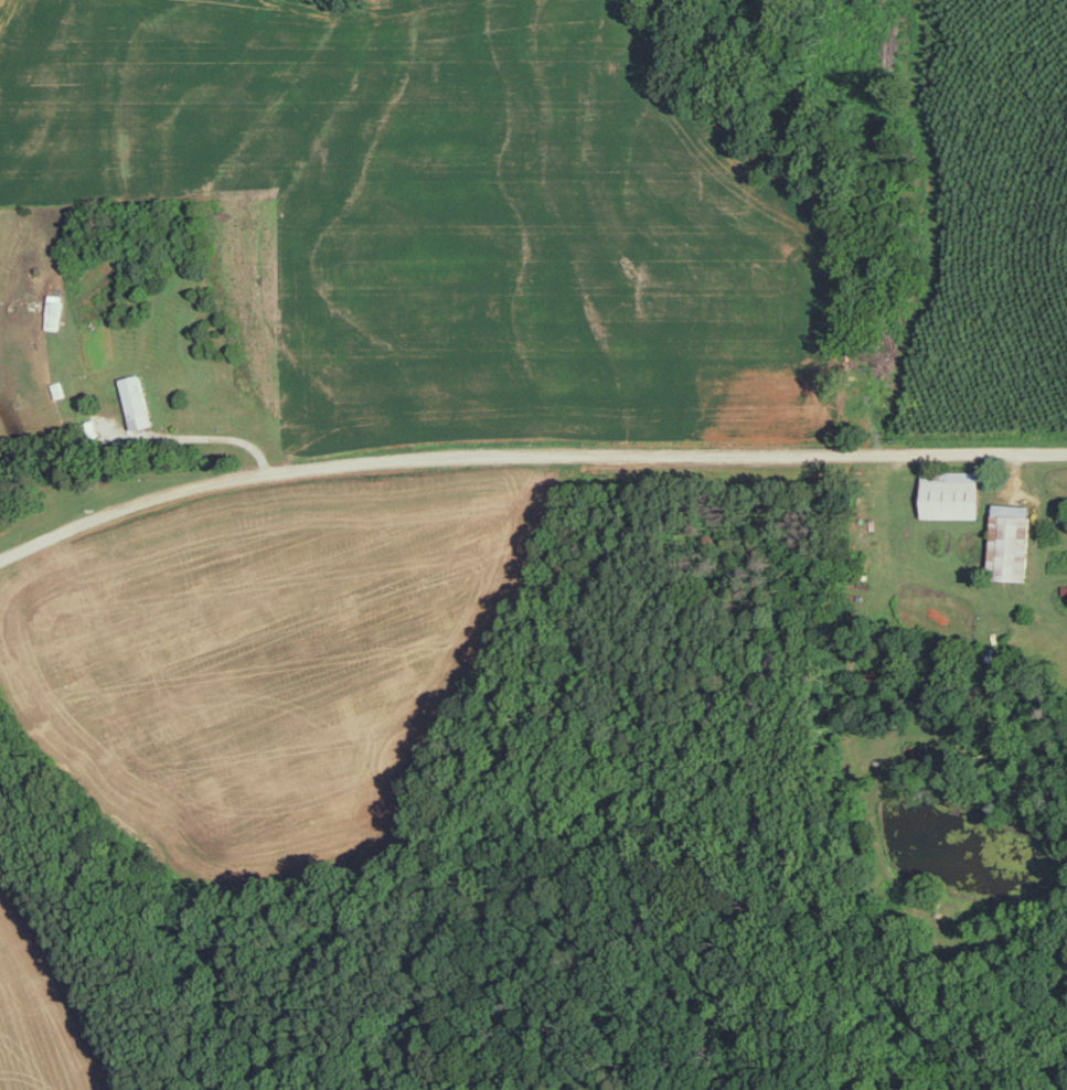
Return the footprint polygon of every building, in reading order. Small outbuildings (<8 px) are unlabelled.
[(152,426),(144,374),(123,377),(132,429),(152,426)] [(983,469),(927,470),(927,518),(983,517),(983,469)] [(1034,505),(996,503),(994,573),(1005,573),(1005,580),(1031,581),(1033,532),(1034,505)]
